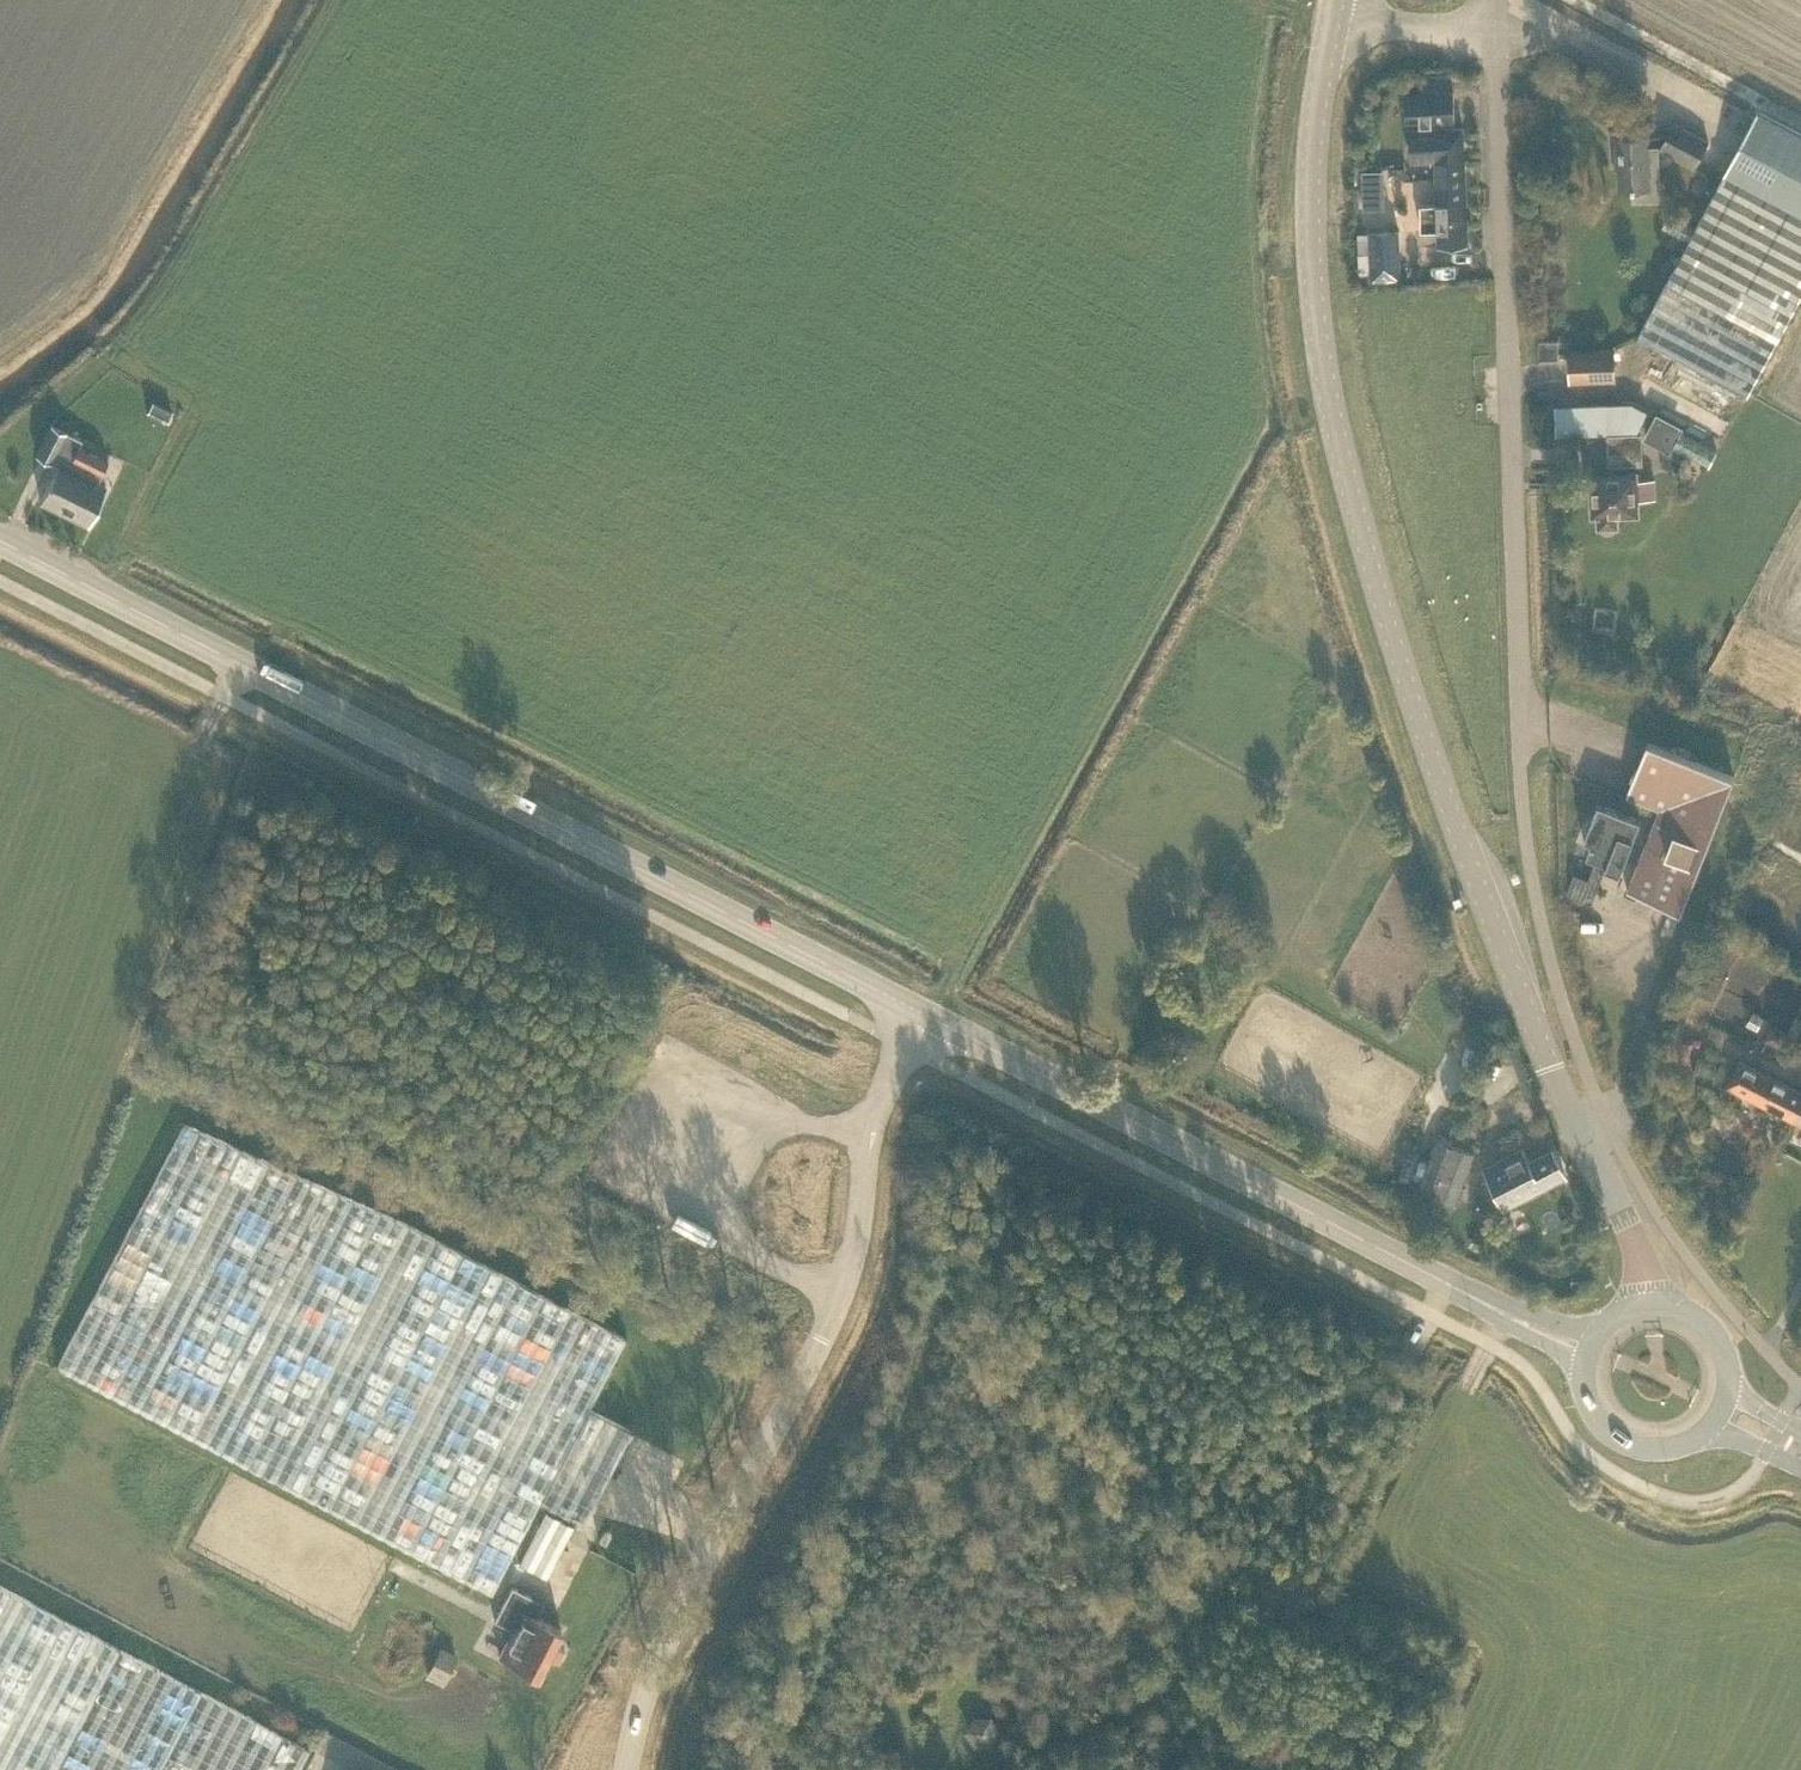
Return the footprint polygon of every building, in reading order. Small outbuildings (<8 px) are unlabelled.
[(1469,245),(1469,244),(1468,244),(1464,128),(1448,128),(1448,123),(1456,123),(1455,91),(1420,92),(1421,129),(1410,129),(1410,160),(1436,159),(1438,203),(1421,204),(1421,230),(1439,229),(1439,245),(1438,245),(1438,246),(1469,245)] [(1759,109),(1746,134),(1639,334),(1749,393),(1800,294),(1800,132),(1759,109)] [(1673,123),(1660,148),(1696,167),(1709,142),(1673,123)] [(1649,135),(1616,136),(1617,159),(1618,159),(1620,188),(1632,187),(1633,200),(1662,198),(1659,144),(1649,145),(1649,135)] [(1385,170),(1363,171),(1364,208),(1386,208),(1385,170)] [(1368,231),(1358,231),(1360,272),(1371,272),(1371,281),(1400,279),(1398,229),(1368,230),(1368,231)] [(1539,338),(1540,357),(1559,356),(1559,338),(1539,338)] [(1571,350),(1572,380),(1615,378),(1614,348),(1571,350)] [(153,401),(147,412),(167,421),(172,410),(153,401)] [(1648,409),(1632,401),(1615,401),(1555,403),(1556,434),(1608,432),(1609,461),(1641,460),(1640,431),(1637,431),(1648,409)] [(1669,449),(1674,441),(1681,428),(1658,416),(1647,437),(1669,449)] [(82,440),(52,425),(37,455),(58,465),(41,500),(88,523),(106,486),(98,482),(108,461),(79,446),(82,440)] [(1710,454),(1716,439),(1688,427),(1681,443),(1710,454)] [(1636,510),(1636,497),(1645,496),(1656,496),(1656,479),(1644,480),(1644,479),(1635,480),(1635,473),(1594,475),(1595,511),(1598,511),(1598,526),(1619,526),(1618,510),(1636,510)] [(1628,795),(1628,794),(1661,807),(1629,889),(1628,889),(1628,890),(1682,912),(1682,910),(1735,775),(1649,741),(1648,740),(1627,794),(1628,795)] [(1620,871),(1641,818),(1599,801),(1585,837),(1592,840),(1587,853),(1607,861),(1606,865),(1620,871)] [(1785,1037),(1781,1045),(1790,1049),(1795,1040),(1786,1035),(1785,1037)] [(1763,1069),(1763,1070),(1742,1058),(1728,1084),(1739,1090),(1794,1118),(1800,1105),(1800,1090),(1781,1078),(1763,1069)] [(183,1122),(57,1365),(492,1592),(541,1499),(582,1521),(631,1428),(589,1407),(626,1337),(408,1223),(183,1122)] [(1434,1194),(1456,1203),(1475,1151),(1453,1143),(1438,1137),(1418,1188),(1434,1194)] [(1492,1181),(1504,1205),(1516,1198),(1564,1174),(1552,1150),(1531,1161),(1522,1145),(1483,1165),(1492,1181)] [(310,1748),(129,1652),(0,1584),(0,1769),(298,1769),(310,1748)] [(513,1629),(499,1656),(537,1675),(548,1653),(558,1658),(564,1647),(554,1642),(561,1629),(525,1610),(532,1596),(512,1585),(494,1619),(513,1629)] [(451,1676),(465,1644),(446,1636),(432,1668),(451,1676)] [(994,1703),(969,1715),(982,1742),(1007,1730),(994,1703)]
